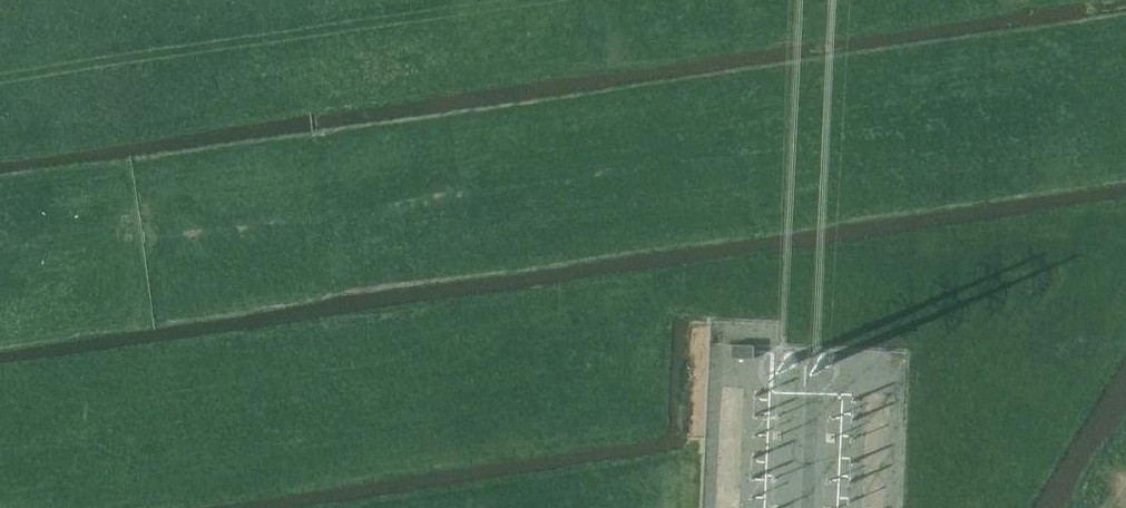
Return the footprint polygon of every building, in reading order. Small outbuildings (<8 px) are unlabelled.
[(734,344),(733,357),(755,358),(756,345),(734,344)] [(782,358),(782,360),(782,362),(783,364),(784,365),(785,366),(786,368),(788,368),(790,369),(791,369),(793,369),(795,368),(796,367),(798,366),(799,365),(799,364),(800,362),(800,360),(800,358),(799,357),(799,355),(798,354),(796,353),(795,352),(793,351),(791,351),(790,351),(788,352),(786,353),(785,354),(784,355),(783,357),(782,358)] [(832,357),(831,355),(830,354),(828,353),(827,353),(825,353),(824,353),(822,353),(820,354),(819,355),(818,356),(817,357),(816,359),(816,361),(816,362),(816,364),(817,365),(818,367),(819,368),(820,369),(822,370),(823,370),(825,371),(826,370),(828,370),(829,369),(831,368),(832,367),(833,366),(833,364),(834,363),(834,361),(833,359),(833,358),(832,357)]
